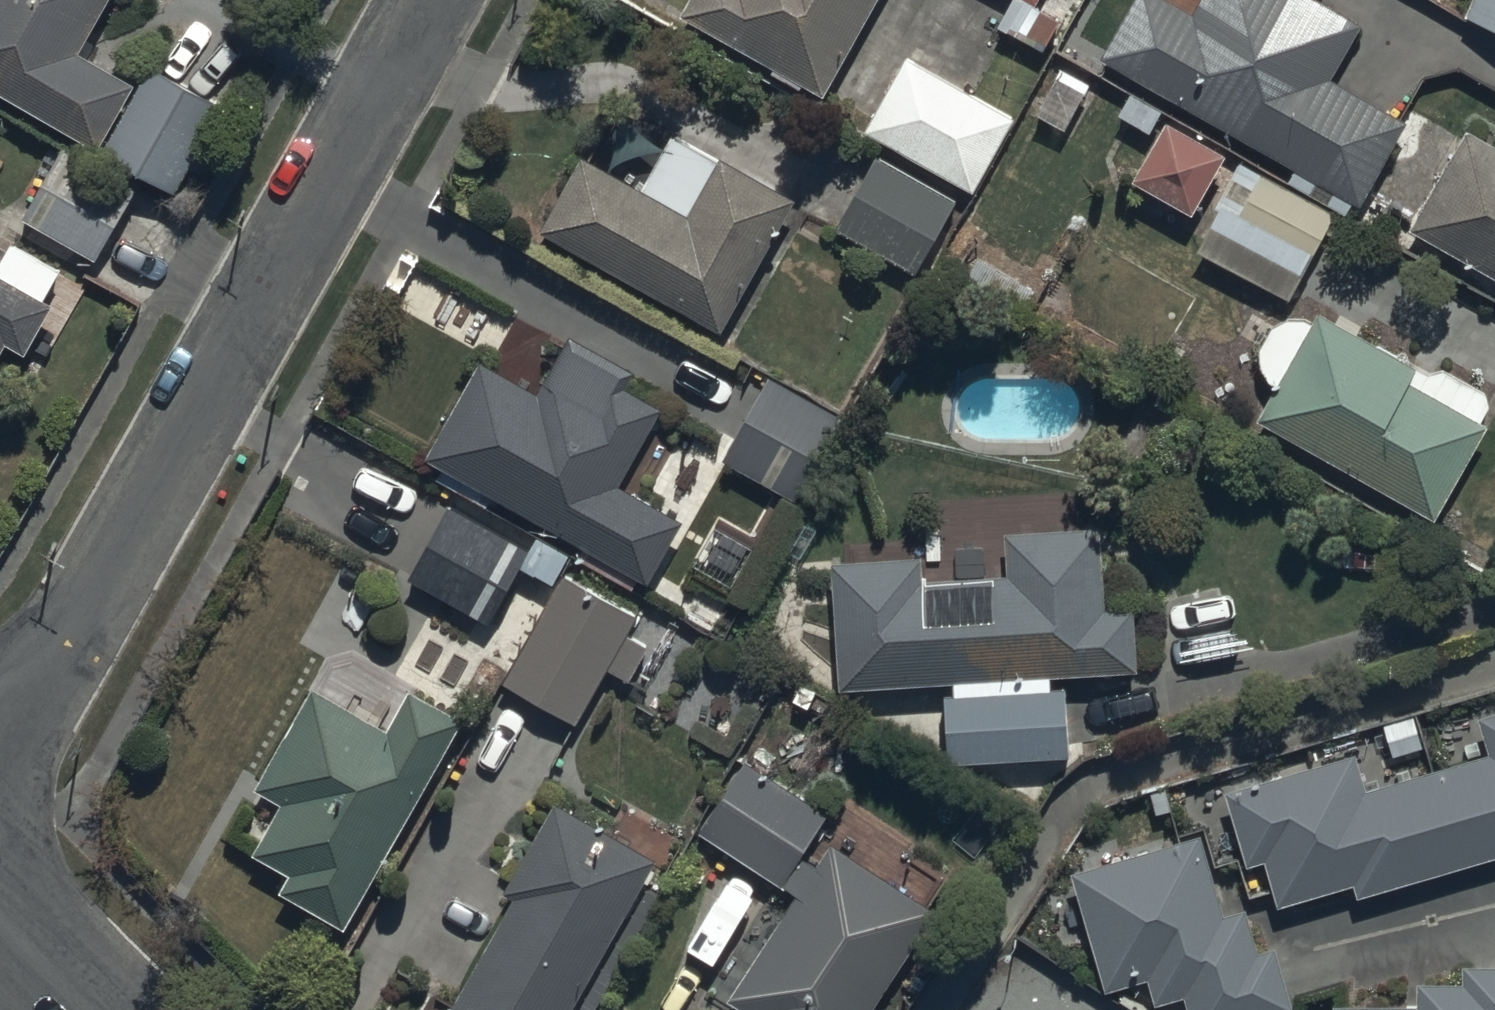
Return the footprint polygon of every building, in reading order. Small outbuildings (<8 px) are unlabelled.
[(103,136),(138,72),(84,41),(107,0),(0,0),(0,78),(103,136)] [(872,0),(690,0),(688,4),(779,54),(774,63),(802,78),(804,74),(825,86),(872,0)] [(1000,19),(1042,41),(1060,8),(1046,0),(1011,0),(1000,19)] [(1103,52),(1297,159),(1290,172),(1348,204),(1354,194),(1360,197),(1407,113),(1329,70),(1360,14),(1335,0),(1196,0),(1195,3),(1190,0),(1132,0),(1103,52)] [(1468,6),(1494,19),(1494,0),(1471,0),(1468,6)] [(1018,111),(910,48),(866,123),(975,186),(1018,111)] [(175,184),(225,94),(155,56),(105,146),(175,184)] [(1091,77),(1058,61),(1034,108),(1068,125),(1091,77)] [(1230,144),(1166,108),(1132,169),(1196,205),(1230,144)] [(1415,219),(1494,266),(1494,131),(1474,119),(1415,219)] [(587,145),(544,221),(725,324),(804,185),(729,143),(723,154),(676,127),(646,179),(587,145)] [(141,180),(68,138),(23,216),(97,258),(141,180)] [(959,195),(880,151),(841,222),(919,265),(959,195)] [(1241,160),(1197,241),(1291,291),(1335,210),(1241,160)] [(9,335),(27,345),(57,295),(50,290),(67,262),(18,233),(0,263),(0,350),(9,335)] [(1277,379),(1257,411),(1437,511),(1490,415),(1479,409),(1491,387),(1441,359),(1438,366),(1324,303),(1317,316),(1314,314),(1311,313),(1308,312),(1305,311),(1302,310),(1299,310),(1295,310),(1292,311),(1289,311),(1286,312),(1283,314),(1280,315),(1277,317),(1275,319),(1272,321),(1270,323),(1268,326),(1266,328),(1265,331),(1263,334),(1262,337),(1262,341),(1261,344),(1261,347),(1261,350),(1261,353),(1262,357),(1263,360),(1264,363),(1266,366),(1267,368),(1269,371),(1271,373),(1274,376),(1276,378),(1277,379)] [(488,501),(497,485),(591,536),(580,555),(633,585),(642,569),(653,575),(687,514),(621,478),(666,396),(631,377),(640,360),(574,325),(544,378),(486,347),(431,448),(445,456),(436,472),(488,501)] [(847,407),(771,367),(726,454),(801,494),(847,407)] [(532,543),(444,495),(405,567),(493,615),(532,543)] [(838,550),(843,676),(955,672),(955,682),(944,682),(947,752),(1070,748),(1068,679),(1052,679),(1052,666),(1138,664),(1136,599),(1106,600),(1103,518),(1007,521),(1008,565),(923,568),(922,547),(838,550)] [(640,606),(568,565),(506,673),(580,716),(610,663),(629,674),(650,639),(628,626),(640,606)] [(348,917),(465,708),(416,681),(394,720),(318,677),(261,779),(286,793),(257,844),(294,865),(285,882),(348,917)] [(1358,888),(1494,849),(1494,704),(1480,708),(1491,747),(1367,783),(1356,744),(1228,781),(1249,854),(1264,849),(1278,898),(1355,876),(1358,888)] [(935,902),(818,827),(832,805),(747,752),(703,822),(799,883),(732,990),(750,1002),(745,1009),(867,1009),(935,902)] [(661,839),(555,779),(504,868),(515,875),(438,1009),(563,1009),(661,839)] [(1073,863),(1105,981),(1148,969),(1155,994),(1184,986),(1190,1009),(1264,1009),(1292,1002),(1275,939),(1259,943),(1248,901),(1225,907),(1203,828),(1073,863)] [(1336,1009),(1494,1009),(1494,957),(1463,958),(1463,973),(1417,974),(1417,997),(1336,998),(1336,1009)]
